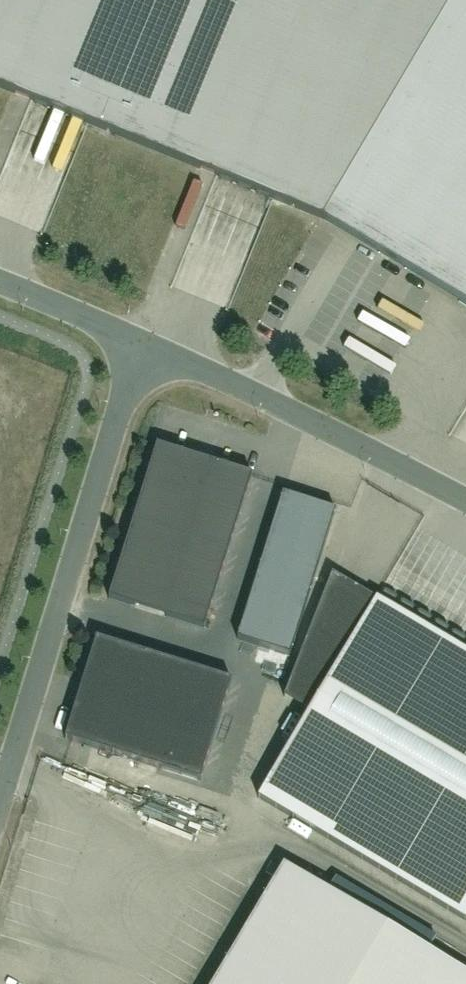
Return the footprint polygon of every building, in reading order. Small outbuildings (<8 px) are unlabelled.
[(323,218),(465,303),(465,0),(0,0),(0,87),(323,218)] [(109,599),(205,629),(253,475),(157,445),(109,599)] [(336,510),(283,494),(237,639),(290,656),(336,510)] [(376,599),(258,799),(465,921),(465,652),(376,599)] [(232,680),(97,638),(65,739),(200,781),(232,680)] [(284,865),(213,983),(465,983),(465,973),(284,865)]
